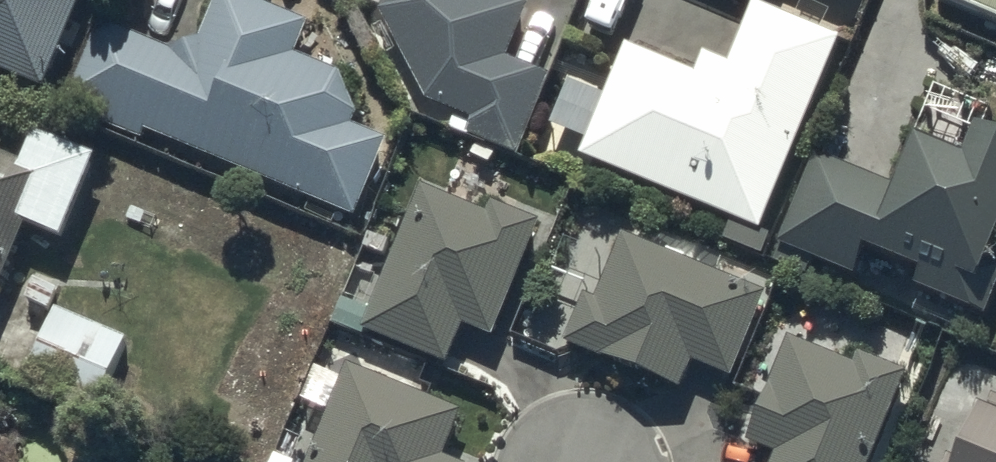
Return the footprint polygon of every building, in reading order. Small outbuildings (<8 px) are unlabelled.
[(46,92),(86,0),(0,0),(0,73),(46,92)] [(356,221),(389,143),(355,129),(360,117),(343,76),(297,57),(310,26),(249,0),(220,0),(202,41),(174,53),(104,24),(67,109),(144,142),(148,133),(356,221)] [(517,157),(550,78),(509,61),(532,7),(515,0),(388,0),(382,13),(427,102),(475,122),(469,137),(517,157)] [(937,1),(995,25),(995,0),(938,0),(937,1)] [(583,158),(762,232),(842,41),(757,5),(730,68),(706,58),(698,77),(629,49),(583,158)] [(30,228),(65,242),(99,160),(38,135),(24,168),(0,158),(0,300),(30,228)] [(988,321),(995,301),(995,262),(995,258),(995,141),(981,135),(972,158),(916,135),(895,188),(817,157),(780,248),(857,279),(867,254),(924,276),(917,292),(988,321)] [(366,334),(450,368),(466,329),(495,341),(542,225),(494,206),(490,216),(424,189),(366,334)] [(568,347),(683,394),(695,366),(734,382),(768,297),(625,239),(598,304),(587,299),(568,347)] [(28,302),(51,312),(60,292),(37,282),(28,302)] [(101,404),(128,342),(57,311),(30,374),(101,404)] [(908,377),(861,358),(857,369),(792,343),(750,446),(779,458),(777,461),(874,461),(908,377)] [(447,461),(465,415),(351,369),(313,461),(450,461),(447,461)] [(987,416),(968,461),(995,461),(995,420),(987,416)]
